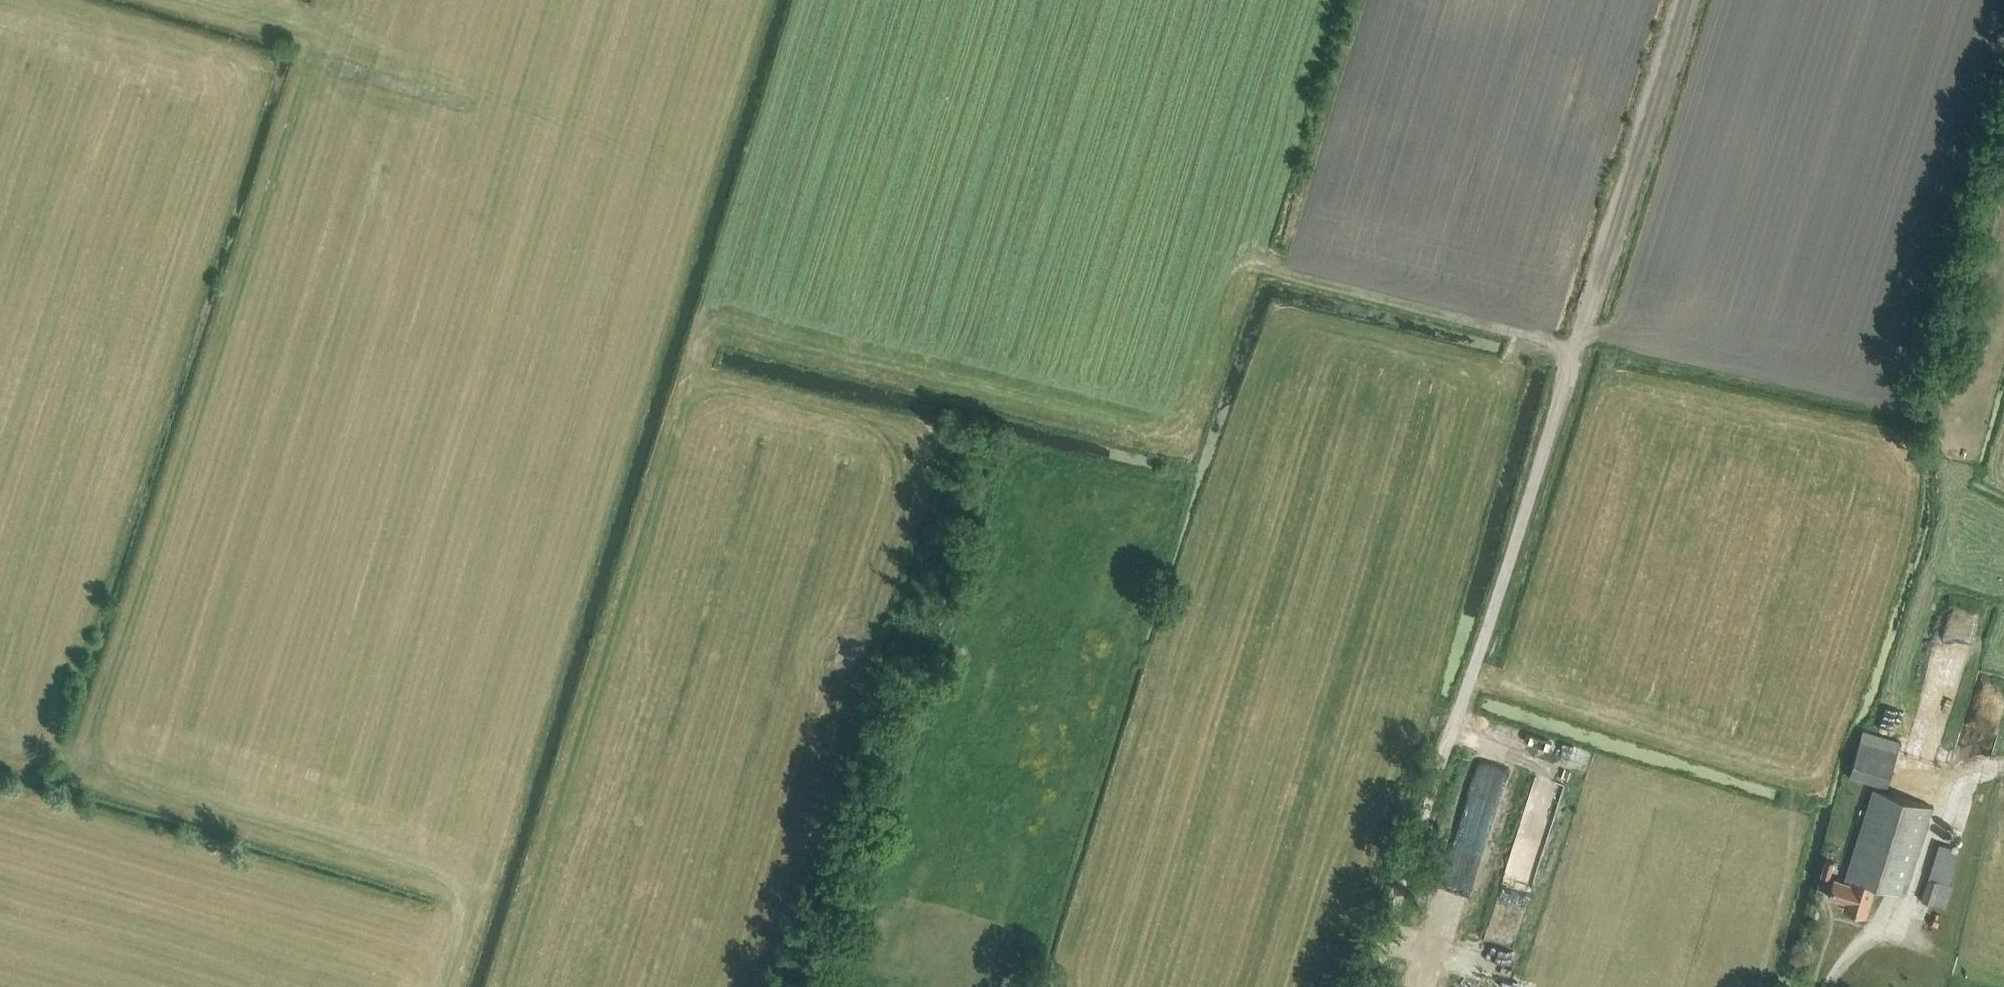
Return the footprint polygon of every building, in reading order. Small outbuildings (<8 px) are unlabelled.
[(1886,788),(1900,742),(1863,730),(1849,776),(1886,788)] [(1904,894),(1932,806),(1873,788),(1846,875),(1847,875),(1845,882),(1835,879),(1829,896),(1845,901),(1843,908),(1865,915),(1874,885),(1904,894)] [(1469,799),(1445,880),(1470,887),(1494,806),(1469,799)] [(1546,847),(1553,823),(1538,819),(1540,811),(1530,808),(1521,840),(1546,847)] [(1939,843),(1921,899),(1945,907),(1953,884),(1949,883),(1960,849),(1939,843)]
